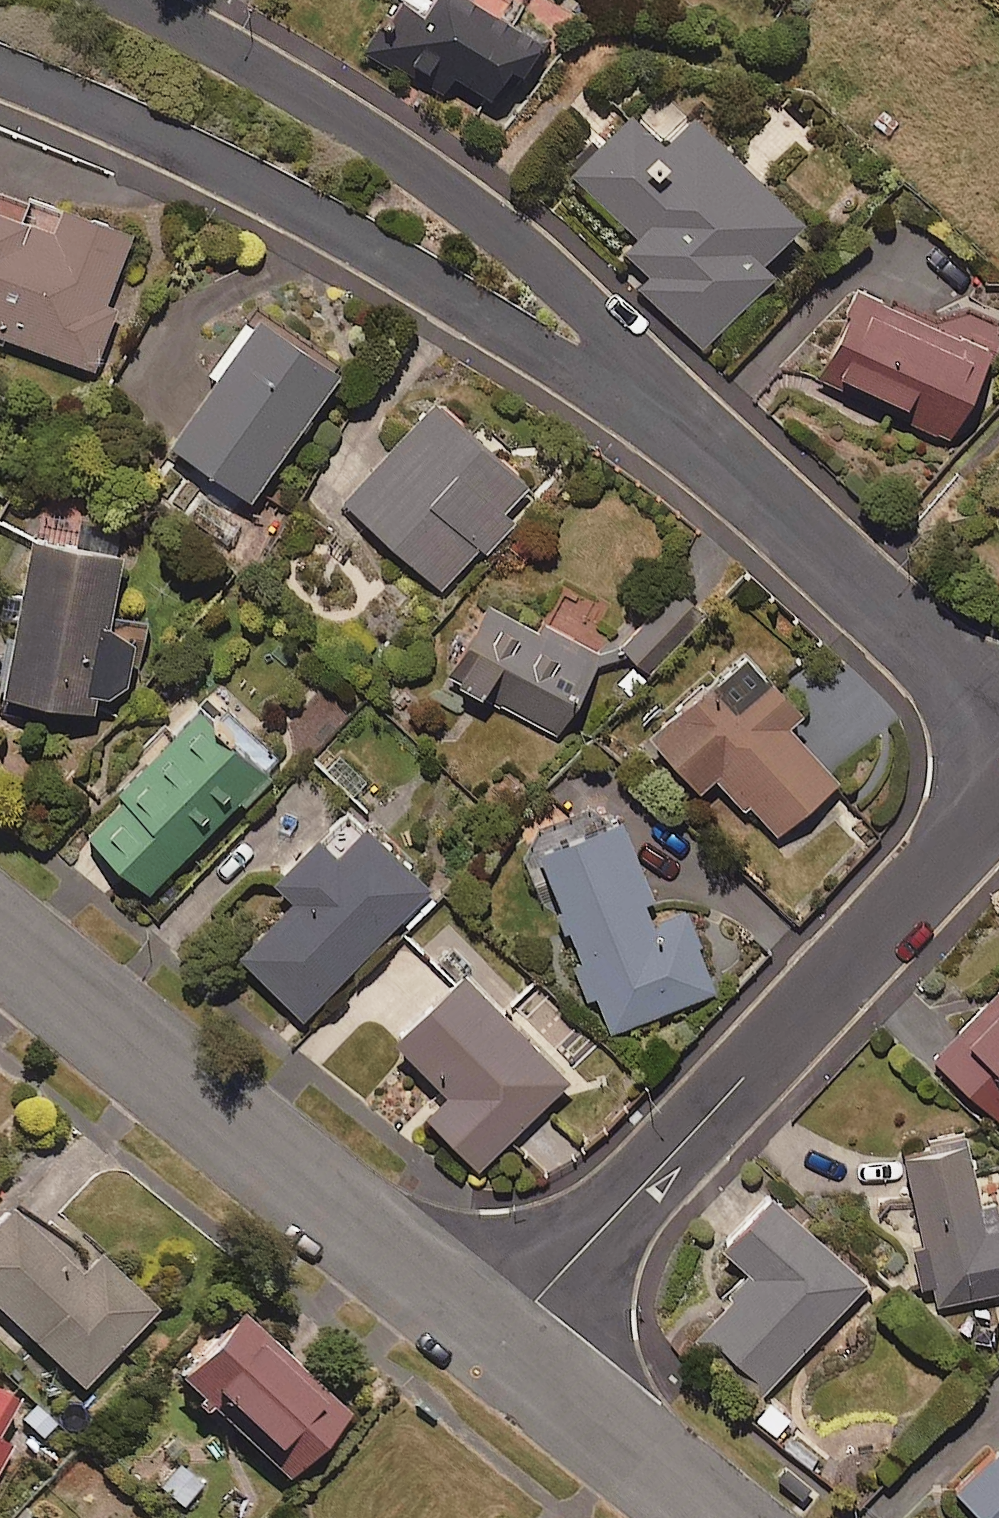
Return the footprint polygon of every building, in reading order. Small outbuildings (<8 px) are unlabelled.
[(409,1),(385,37),(446,79),(454,67),(507,102),(548,40),(488,0),(408,0),(409,1)] [(806,216),(693,107),(664,137),(633,106),(570,170),(638,236),(627,248),(652,272),(641,284),(704,345),(777,270),(765,258),(806,216)] [(0,183),(0,332),(93,367),(117,306),(107,302),(135,228),(66,202),(64,207),(0,183)] [(994,345),(864,287),(823,379),(952,437),(994,345)] [(255,317),(246,312),(208,368),(216,373),(214,377),(171,440),(254,497),(344,366),(261,309),(255,317)] [(532,483),(439,398),(346,501),(442,588),(480,547),(486,552),(515,520),(507,512),(532,483)] [(124,551),(37,534),(8,690),(95,707),(99,688),(124,693),(136,634),(109,628),(124,551)] [(706,617),(682,592),(625,645),(649,670),(706,617)] [(605,653),(495,595),(473,636),(483,641),(460,682),(561,736),(605,653)] [(805,706),(755,647),(654,732),(701,789),(718,775),(745,807),(751,802),(778,833),(841,780),(789,719),(805,706)] [(272,767),(205,701),(120,787),(125,792),(88,829),(151,890),(272,767)] [(622,814),(538,849),(549,875),(562,907),(556,909),(566,932),(571,929),(583,959),(575,962),(589,997),(597,994),(613,1032),(718,990),(685,910),(665,918),(622,814)] [(436,894),(372,823),(338,853),(322,835),(276,876),(297,899),(240,951),(301,1018),(436,894)] [(570,1079),(468,972),(399,1038),(451,1093),(429,1113),(479,1166),(570,1079)] [(935,1056),(998,1119),(998,992),(935,1056)] [(969,1140),(906,1154),(927,1246),(914,1249),(922,1287),(938,1283),(943,1305),(998,1292),(998,1225),(988,1227),(969,1140)] [(870,1281),(776,1193),(727,1245),(756,1272),(705,1326),(771,1387),(870,1281)] [(12,1206),(0,1219),(0,1311),(82,1388),(158,1308),(101,1254),(82,1273),(12,1206)] [(349,1414),(240,1311),(176,1379),(285,1481),(349,1414)] [(0,1391),(0,1426),(15,1399),(0,1391)] [(10,1447),(0,1442),(0,1465),(10,1447)] [(960,1487),(990,1517),(998,1517),(998,1450),(960,1487)]
